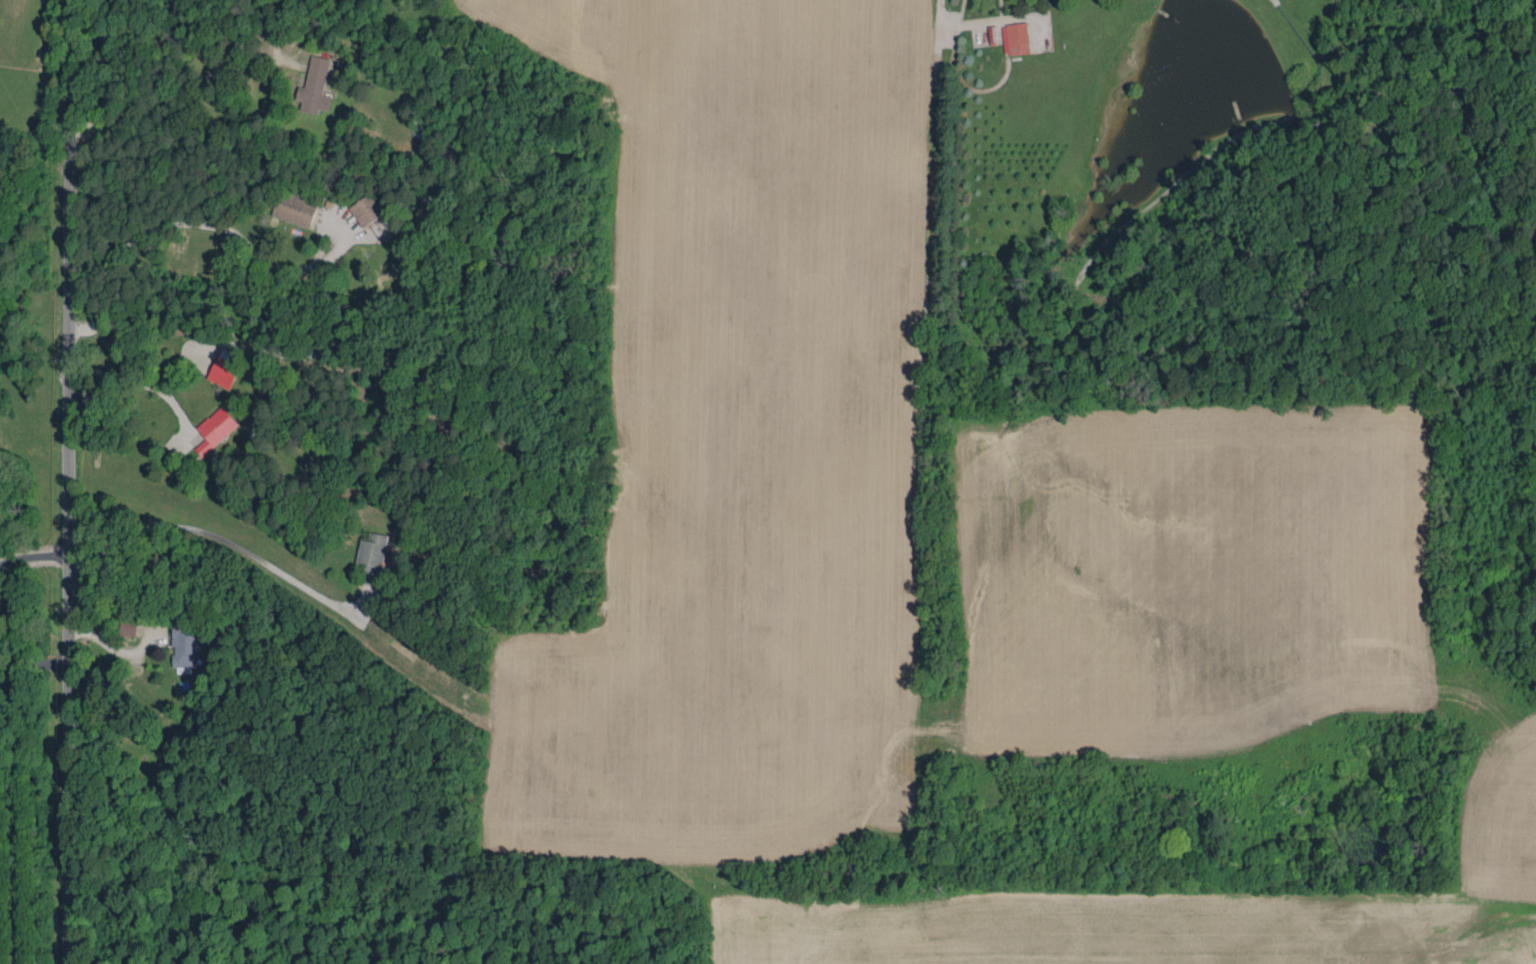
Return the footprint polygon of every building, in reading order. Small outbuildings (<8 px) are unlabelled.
[(1030,52),(1026,22),(1001,25),(1005,55),(1030,52)] [(305,87),(298,86),(296,100),(302,101),(300,110),(319,113),(320,109),(329,111),(332,96),(324,94),(330,58),(311,55),(305,87)] [(308,229),(318,204),(280,189),(270,215),(308,229)] [(381,215),(367,195),(349,208),(363,228),(381,215)] [(240,366),(232,362),(236,355),(222,348),(206,378),(228,389),(240,366)] [(196,428),(205,438),(194,448),(201,457),(237,424),(220,406),(196,428)] [(361,538),(356,567),(381,572),(388,535),(371,532),(369,540),(361,538)] [(136,620),(121,619),(120,635),(136,635),(136,620)] [(197,623),(173,622),(172,666),(195,667),(197,623)]
